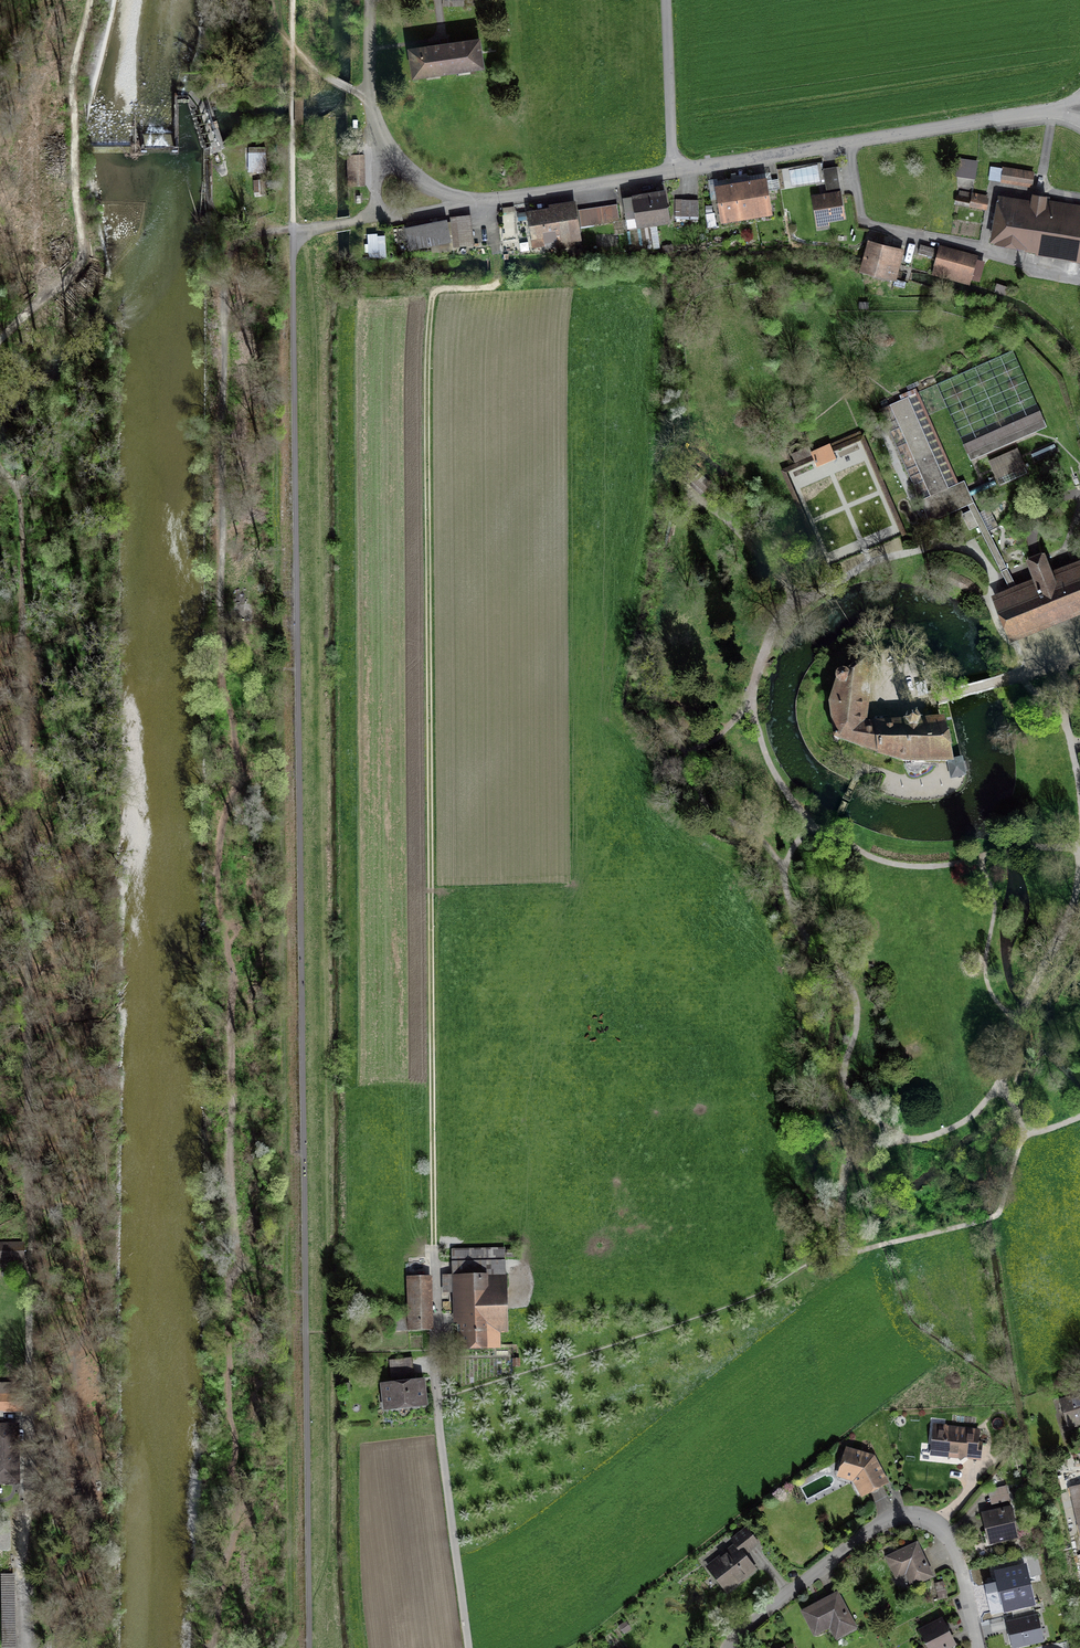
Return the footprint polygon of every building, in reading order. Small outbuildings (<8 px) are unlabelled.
[(482,45),(414,54),(418,80),(485,71),(482,45)] [(267,155),(251,155),(250,174),(267,175),(267,155)] [(361,155),(350,156),(350,159),(351,184),(361,184),(361,155)] [(973,169),(955,166),(954,176),(972,179),(973,169)] [(1033,174),(1004,169),(1002,180),(1031,185),(1033,174)] [(825,173),(829,197),(843,195),(839,171),(825,173)] [(755,182),(749,183),(741,185),(733,186),(727,187),(719,188),(723,216),(769,209),(764,181),(755,182)] [(264,182),(256,182),(256,198),(264,198),(264,182)] [(663,192),(625,199),(628,218),(637,216),(638,225),(668,220),(663,192)] [(984,198),(961,193),(959,203),(981,209),(984,198)] [(829,197),(814,199),(818,226),(848,221),(843,195),(829,197)] [(999,239),(1079,252),(1079,210),(1005,199),(999,239)] [(698,201),(678,200),(678,215),(698,215),(698,201)] [(618,204),(579,210),(581,227),(621,221),(618,204)] [(574,208),(530,214),(535,249),(579,243),(574,208)] [(471,217),(452,219),(455,245),(473,243),(471,217)] [(446,221),(406,229),(408,244),(450,244),(446,221)] [(370,252),(379,251),(378,238),(378,235),(369,236),(370,252)] [(387,238),(378,238),(379,251),(379,255),(388,254),(387,238)] [(900,253),(870,245),(866,260),(863,270),(892,279),(900,253)] [(921,246),(919,254),(938,259),(941,251),(921,246)] [(981,258),(942,247),(941,251),(938,259),(934,275),(973,286),(981,258)] [(1009,288),(997,284),(995,293),(1006,297),(1009,288)] [(969,460),(1045,427),(1012,352),(936,386),(969,460)] [(963,498),(915,396),(878,413),(925,515),(963,498)] [(829,445),(812,452),(814,457),(818,466),(835,459),(831,449),(829,445)] [(691,467),(684,474),(703,490),(709,482),(691,467)] [(1013,632),(1079,605),(1079,567),(1050,579),(1041,558),(1031,562),(1041,586),(1001,602),(1013,632)] [(862,729),(867,688),(868,675),(870,659),(846,673),(843,672),(839,673),(836,676),(836,680),(838,684),(832,704),(835,734),(833,740),(837,744),(839,739),(906,763),(909,772),(915,775),(921,772),(924,763),(949,764),(944,740),(941,723),(920,724),(921,722),(917,716),(909,716),(906,723),(907,726),(862,729)] [(962,764),(949,765),(951,779),(964,777),(962,764)] [(0,1245),(0,1264),(12,1264),(11,1245),(0,1245)] [(508,1250),(453,1251),(454,1277),(442,1277),(443,1298),(454,1298),(455,1327),(463,1327),(463,1346),(500,1345),(500,1335),(511,1335),(508,1250)] [(427,1280),(410,1280),(410,1320),(391,1320),(391,1329),(427,1329),(427,1280)] [(393,1384),(415,1381),(413,1361),(391,1363),(393,1384)] [(415,1381),(393,1384),(382,1385),(386,1413),(430,1408),(427,1380),(415,1381)] [(1063,1402),(1071,1429),(1079,1426),(1079,1397),(1063,1402)] [(983,1428),(935,1424),(932,1457),(980,1461),(983,1428)] [(0,1429),(0,1480),(16,1480),(17,1429),(0,1429)] [(877,1457),(848,1448),(840,1477),(856,1483),(863,1498),(892,1485),(877,1457)] [(1071,1490),(1079,1530),(1079,1487),(1071,1490)] [(1008,1488),(993,1492),(997,1509),(1012,1506),(1008,1488)] [(1013,1508),(983,1515),(991,1546),(1021,1538),(1013,1508)] [(10,1548),(9,1520),(0,1520),(0,1548),(10,1548)] [(737,1547),(709,1567),(730,1595),(764,1571),(752,1555),(763,1547),(749,1529),(732,1541),(737,1547)] [(920,1543),(888,1557),(899,1581),(908,1576),(914,1589),(936,1578),(920,1543)] [(1007,1565),(991,1570),(993,1578),(1009,1574),(1007,1565)] [(1030,1574),(1004,1580),(1011,1611),(1037,1605),(1030,1574)] [(13,1582),(2,1583),(4,1645),(15,1645),(13,1582)] [(946,1583),(937,1584),(940,1600),(949,1599),(946,1583)] [(840,1593),(802,1612),(816,1639),(831,1631),(837,1642),(860,1631),(840,1593)] [(1009,1622),(1015,1647),(1029,1647),(1047,1644),(1040,1615),(1009,1622)] [(921,1630),(930,1647),(957,1647),(960,1647),(945,1618),(921,1630)] [(625,1622),(618,1626),(623,1634),(630,1629),(625,1622)]
